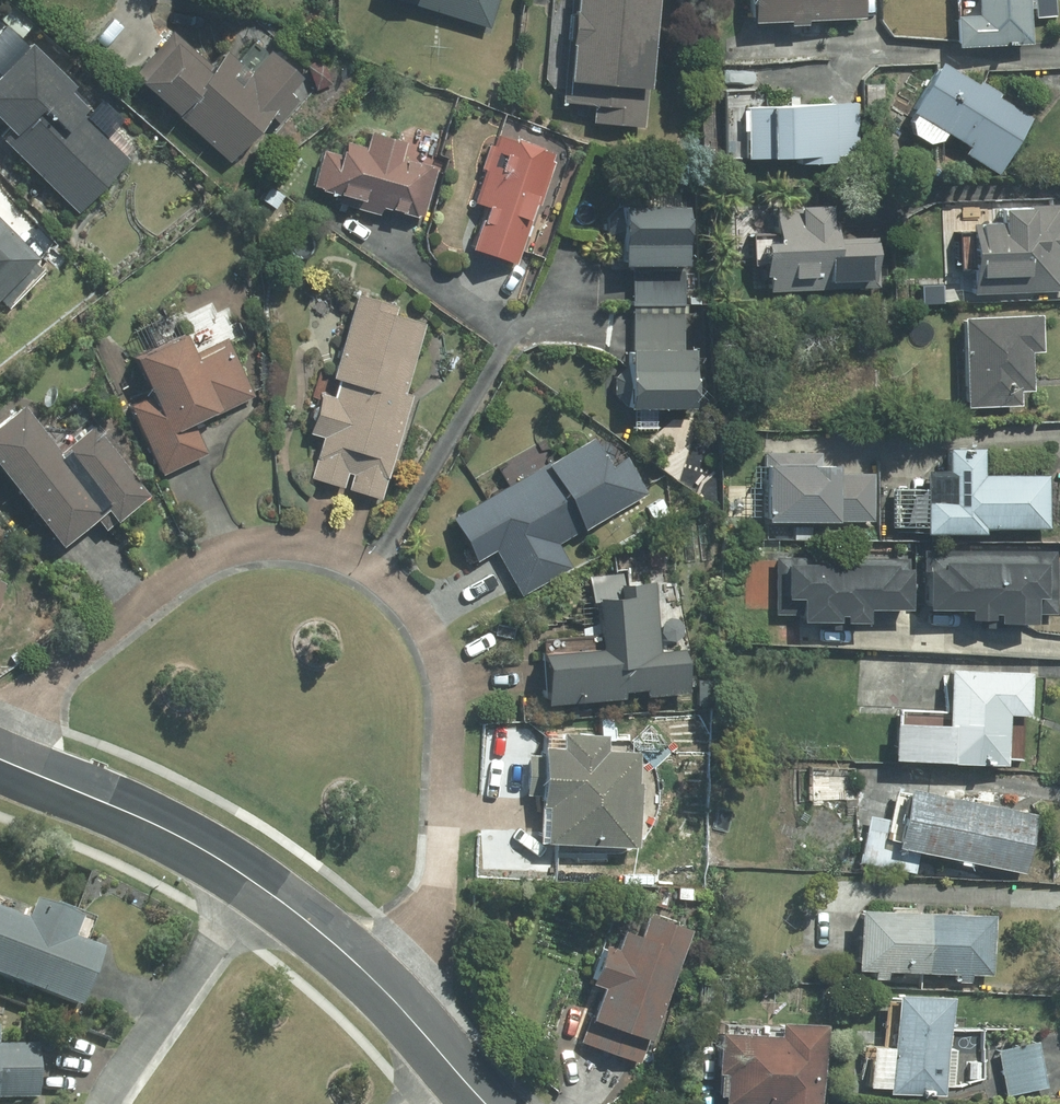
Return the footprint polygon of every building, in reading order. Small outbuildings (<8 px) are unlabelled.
[(492,0),(392,0),(482,29),(492,0)] [(559,15),(554,14),(551,48),(555,49),(552,86),(554,86),(553,105),(586,108),(584,124),(639,128),(649,0),(560,0),(559,15)] [(794,28),(794,23),(852,23),(852,0),(736,0),(736,28),(794,28)] [(965,19),(943,19),(944,47),(1023,46),(1022,18),(1052,18),(1051,0),(965,0),(965,19)] [(134,82),(129,88),(220,165),(264,113),(276,122),(292,104),(281,95),(294,79),(264,53),(245,76),(219,54),(207,68),(166,34),(129,78),(134,82)] [(0,66),(0,150),(69,216),(122,161),(87,128),(68,147),(56,135),(76,114),(58,97),(63,92),(17,48),(0,66)] [(331,86),(321,59),(303,66),(312,92),(331,86)] [(927,65),(897,114),(902,117),(898,124),(901,136),(917,146),(930,144),(934,136),(957,149),(953,156),(991,177),(1023,121),(988,100),(990,96),(969,83),(966,87),(927,65)] [(856,163),(851,102),(800,106),(799,98),(779,100),(780,108),(757,110),(755,89),(716,92),(721,160),(736,160),(737,172),(754,172),(755,163),(798,160),(798,167),(856,163)] [(419,220),(428,169),(389,162),(392,144),(357,135),(353,149),(333,145),(326,155),(312,152),(302,193),(328,199),(326,207),(372,217),(373,211),(392,216),(392,205),(405,219),(419,220)] [(512,268),(550,156),(490,136),(486,147),(483,146),(475,170),(477,176),(467,205),(476,208),(462,251),(512,268)] [(951,206),(951,230),(958,230),(958,294),(1057,294),(1057,207),(988,207),(988,225),(974,225),(974,206),(951,206)] [(818,209),(765,208),(763,247),(746,246),(744,256),(750,279),(761,279),(760,294),(871,289),(871,240),(842,239),(842,245),(829,245),(828,257),(821,258),(819,252),(823,228),(820,228),(819,217),(818,209)] [(625,269),(625,307),(678,307),(679,210),(606,210),(605,268),(625,269)] [(24,261),(0,237),(0,284),(24,261)] [(314,440),(302,480),(337,490),(341,476),(346,477),(341,492),(376,502),(407,397),(398,394),(418,327),(387,319),(391,308),(348,296),(323,380),(324,381),(319,397),(312,395),(300,436),(314,440)] [(683,310),(626,310),(626,352),(613,352),(613,411),(627,411),(627,430),(651,430),(651,412),(680,412),(680,315),(683,315),(683,310)] [(1022,356),(1038,356),(1039,319),(952,318),(951,410),(1008,410),(1008,396),(1021,396),(1022,356)] [(171,338),(119,362),(137,400),(121,408),(153,478),(201,456),(200,455),(190,434),(211,424),(207,417),(248,398),(223,345),(182,363),(171,338)] [(0,413),(0,491),(48,549),(85,520),(96,533),(139,498),(81,427),(46,456),(6,409),(0,413)] [(584,441),(443,521),(455,542),(468,565),(489,553),(514,598),(565,569),(552,546),(642,495),(621,459),(601,470),(584,441)] [(1042,532),(1042,477),(976,476),(976,450),(937,450),(936,474),(913,474),(912,537),(974,537),(974,531),(1042,532)] [(869,524),(870,475),(827,474),(828,467),(817,467),(817,455),(754,454),(753,525),(824,526),(824,523),(869,524)] [(1052,601),(1051,553),(911,553),(911,612),(954,612),(954,623),(978,623),(978,617),(984,617),(984,627),(1023,626),(1023,602),(1052,601)] [(904,573),(904,560),(769,558),(768,616),(787,616),(787,625),(823,626),(824,619),(830,619),(830,626),(855,627),(855,613),(900,613),(900,573),(904,573)] [(678,695),(674,650),(651,652),(645,586),(614,588),(616,601),(584,604),(588,651),(528,656),(533,708),(610,701),(610,694),(634,692),(634,699),(678,695)] [(1024,718),(1025,674),(938,671),(935,728),(880,726),(878,763),(935,766),(998,768),(1000,717),(1024,718)] [(624,785),(625,754),(594,752),(595,737),(550,735),(549,750),(530,749),(530,757),(522,756),(520,798),(527,798),(527,810),(533,810),(531,846),(625,851),(629,786),(624,785)] [(1018,875),(1029,817),(895,791),(883,849),(1018,875)] [(0,924),(0,988),(68,1013),(90,954),(77,949),(87,922),(47,908),(44,918),(19,910),(13,928),(0,924)] [(985,977),(987,918),(846,912),(843,973),(861,973),(861,981),(874,981),(882,974),(948,976),(953,984),(963,985),(963,977),(985,977)] [(633,1064),(676,930),(632,916),(625,939),(608,933),(602,952),(588,947),(576,985),(589,989),(578,1024),(580,1025),(574,1045),(633,1064)] [(939,1097),(940,999),(882,999),(881,1096),(939,1097)] [(766,1026),(766,1038),(715,1037),(712,1103),(811,1103),(814,1027),(766,1026)] [(1031,1042),(989,1052),(1000,1099),(1042,1088),(1031,1042)] [(30,1102),(29,1048),(0,1049),(0,1103),(30,1102)]
